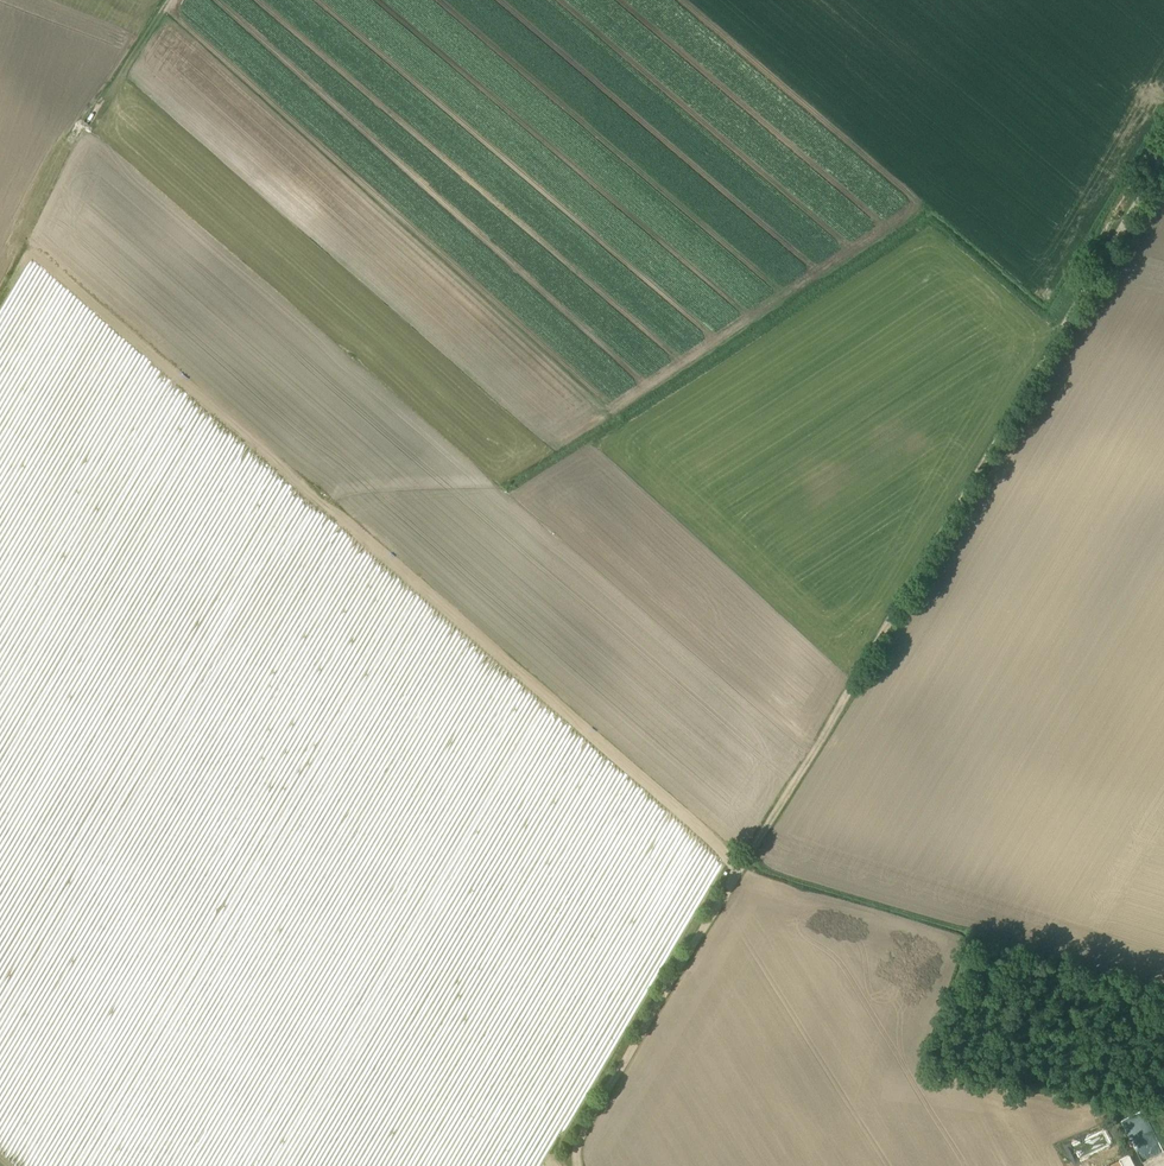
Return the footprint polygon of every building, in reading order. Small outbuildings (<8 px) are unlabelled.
[(1132,1154),(1105,1165),(1137,1165),(1132,1154)]
